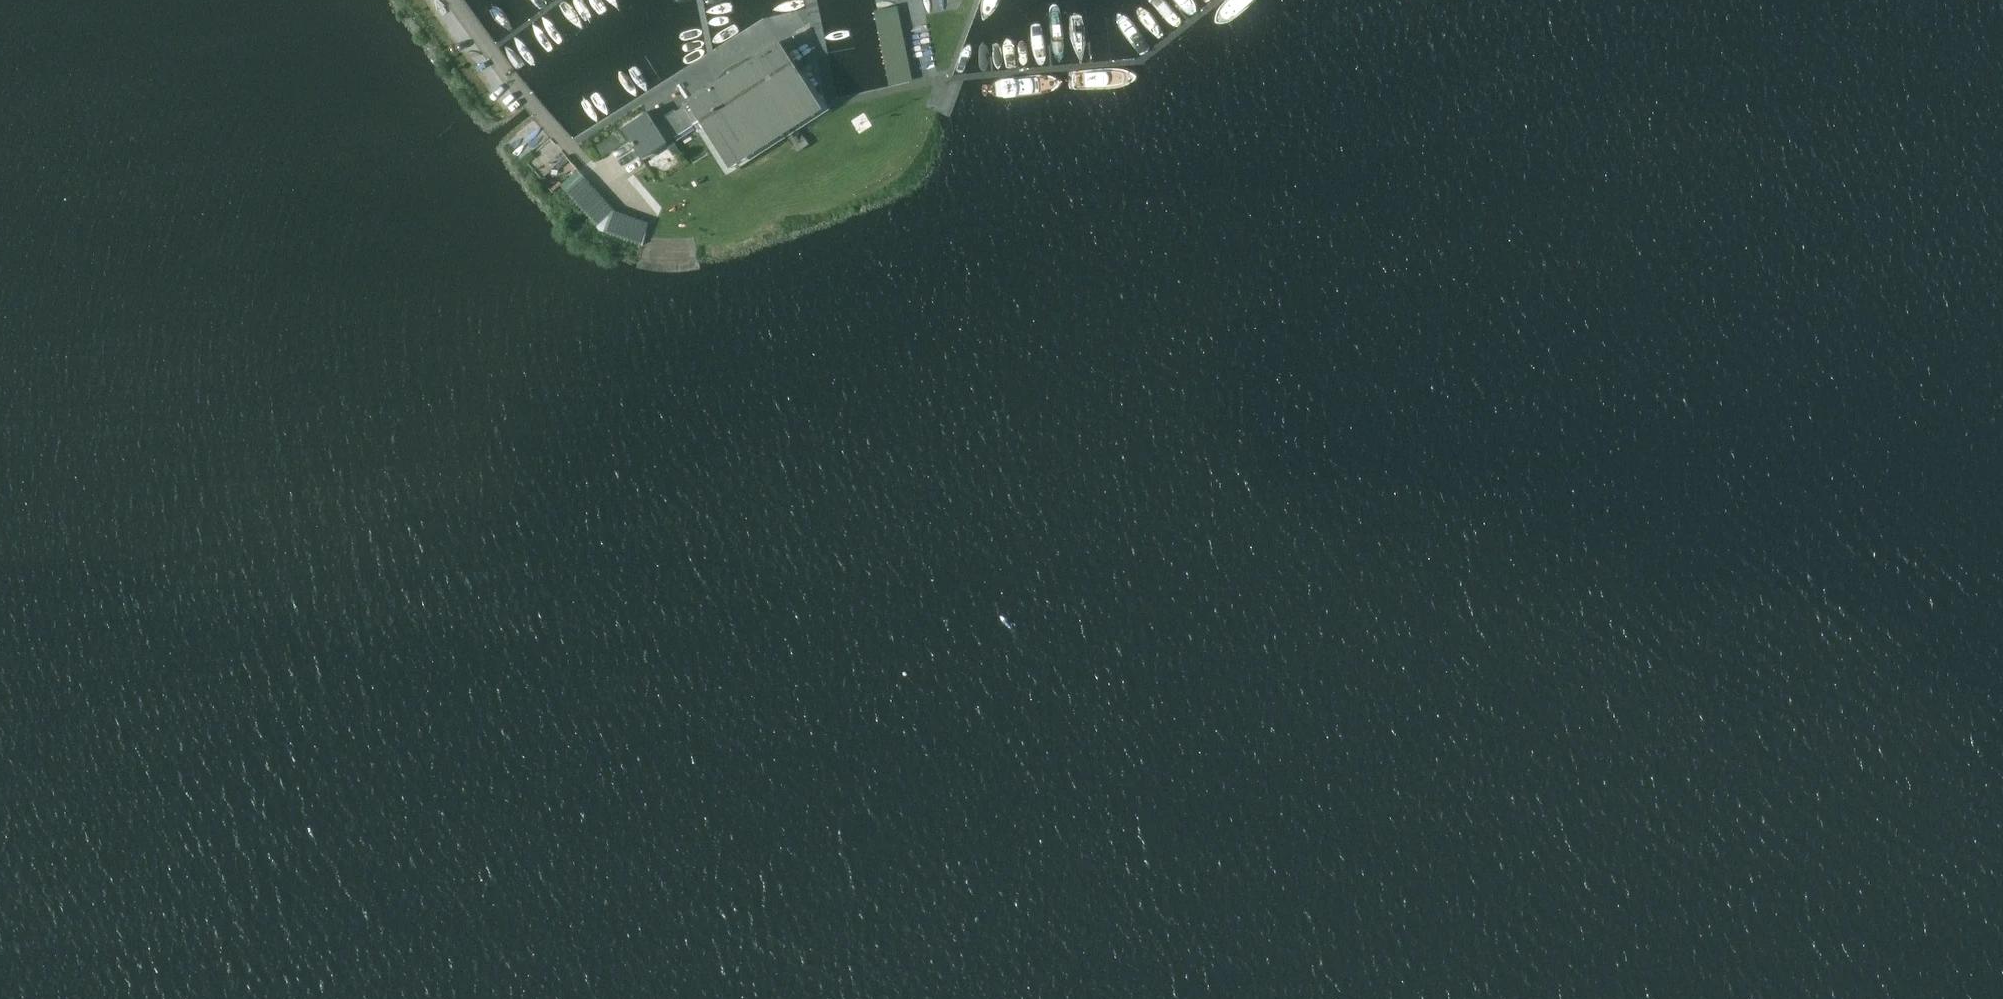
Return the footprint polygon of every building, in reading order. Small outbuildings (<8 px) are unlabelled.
[(901,2),(878,6),(890,81),(913,77),(901,2)] [(647,110),(622,126),(629,139),(640,156),(666,140),(665,139),(699,118),(731,168),(822,111),(779,42),(749,61),(747,59),(744,59),(742,60),(739,61),(727,67),(718,78),(719,80),(687,100),(688,101),(654,123),(647,110)] [(615,134),(608,138),(614,149),(622,144),(615,134)] [(674,154),(680,150),(673,138),(666,142),(674,154)]
